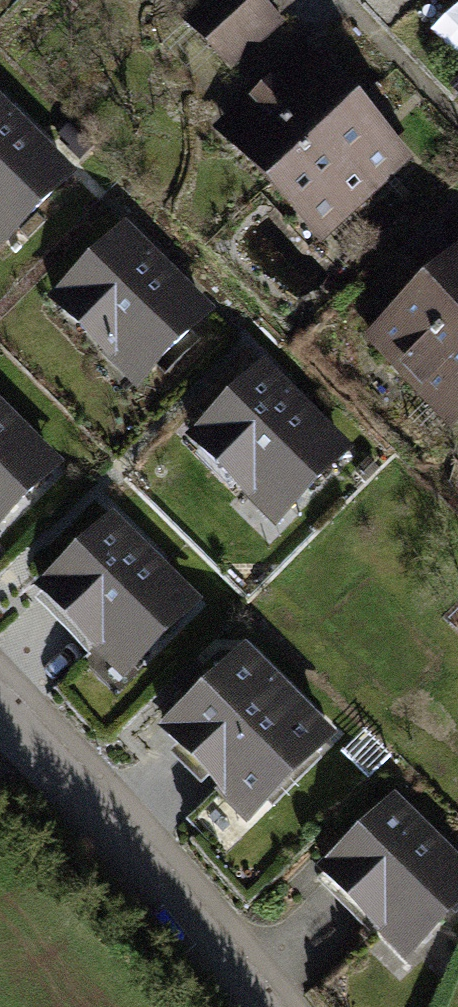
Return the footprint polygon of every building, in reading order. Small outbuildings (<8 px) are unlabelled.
[(254,0),(210,0),(189,19),(210,41),(254,0)] [(210,41),(231,63),(274,22),(254,0),(210,41)] [(303,51),(221,127),(265,174),(266,173),(273,180),(354,106),(303,51)] [(354,106),(273,180),(323,234),(402,160),(375,131),(376,130),(354,106)] [(0,111),(0,231),(6,237),(66,177),(0,111)] [(205,314),(123,233),(56,300),(109,353),(116,347),(144,375),(205,314)] [(457,319),(457,260),(453,265),(452,264),(428,286),(457,319)] [(450,417),(457,410),(457,319),(428,286),(403,309),(404,311),(375,337),(450,417)] [(343,453),(261,371),(194,438),(247,491),(254,484),(283,513),(343,453)] [(0,415),(0,520),(53,466),(0,415)] [(191,604),(109,524),(43,591),(96,644),(103,637),(131,665),(191,604)] [(325,738),(244,658),(168,734),(250,814),(325,738)] [(392,805),(325,872),(378,924),(385,917),(413,946),(457,902),(457,871),(392,805)]
